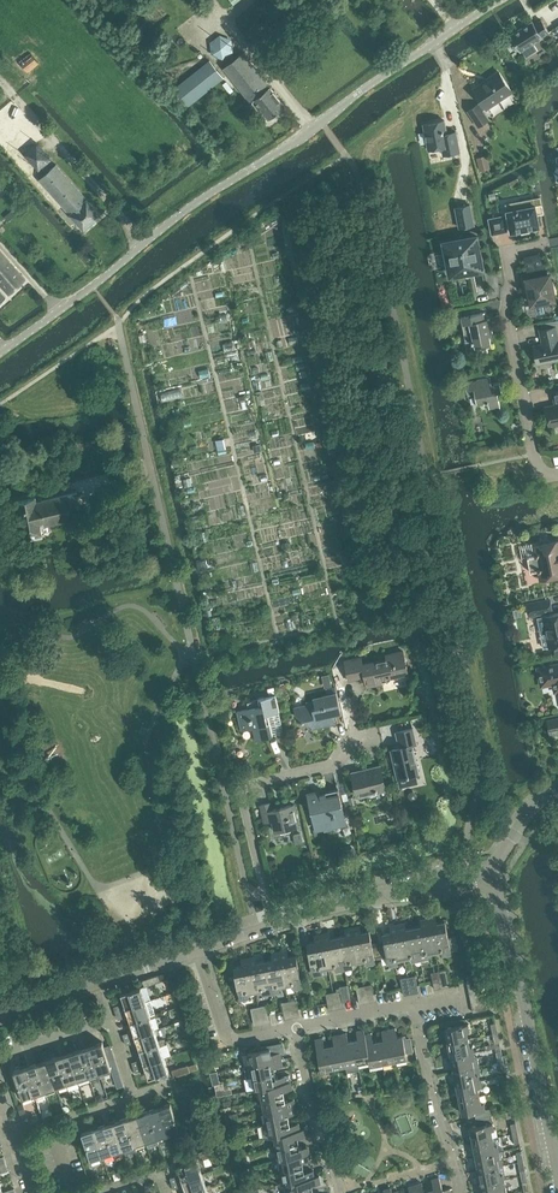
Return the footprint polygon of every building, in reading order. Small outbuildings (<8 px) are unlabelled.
[(539,48),(534,41),(551,30),(543,18),(535,23),(533,20),(512,34),(522,49),(523,48),(528,55),(539,48)] [(209,43),(211,55),(223,61),(233,52),(232,40),(220,35),(209,43)] [(223,66),(249,99),(251,101),(254,98),(269,117),(286,104),(243,51),(223,66)] [(19,61),(26,72),(38,64),(30,53),(19,61)] [(175,87),(189,105),(224,76),(210,58),(175,87)] [(482,101),(478,104),(477,103),(469,109),(480,124),(488,119),(482,109),(486,107),(512,89),(500,71),(473,89),(482,101)] [(227,80),(223,84),(228,91),(233,87),(227,80)] [(447,133),(445,119),(425,123),(429,149),(443,146),(444,154),(460,151),(456,131),(447,133)] [(22,151),(37,169),(51,157),(36,140),(22,151)] [(487,155),(477,158),(480,171),(491,168),(487,155)] [(39,178),(84,229),(101,215),(57,163),(39,178)] [(8,192),(2,183),(0,185),(0,199),(8,192)] [(505,203),(507,210),(511,232),(540,226),(536,204),(535,204),(534,197),(522,200),(505,203)] [(456,207),(460,227),(474,224),(470,204),(456,207)] [(3,216),(7,220),(15,214),(12,209),(3,216)] [(504,215),(489,218),(492,233),(507,230),(504,215)] [(476,236),(445,242),(446,246),(443,247),(445,255),(448,254),(450,261),(446,262),(448,270),(451,270),(451,274),(483,267),(476,236)] [(10,293),(26,279),(0,251),(0,283),(10,293)] [(529,278),(527,278),(529,288),(530,287),(531,294),(530,294),(532,303),(535,303),(537,314),(546,312),(544,302),(551,301),(552,299),(555,299),(554,296),(555,294),(554,288),(552,286),(550,274),(548,274),(546,266),(527,269),(529,278)] [(485,312),(461,316),(467,342),(472,341),(473,342),(474,342),(475,348),(492,345),(488,328),(492,328),(490,318),(487,319),(485,312)] [(543,328),(540,329),(543,340),(544,339),(545,343),(534,345),(538,363),(557,359),(557,338),(556,326),(543,328)] [(490,375),(466,380),(469,396),(476,395),(477,403),(486,401),(487,401),(488,401),(490,407),(500,405),(499,398),(503,398),(500,381),(492,383),(490,375)] [(555,400),(556,399),(557,404),(546,406),(550,425),(557,424),(557,390),(553,391),(555,400)] [(224,438),(216,440),(218,449),(226,448),(224,438)] [(179,474),(175,476),(177,487),(183,485),(182,477),(180,478),(179,474)] [(82,516),(77,492),(37,501),(36,496),(17,501),(25,538),(42,534),(41,526),(82,516)] [(535,546),(537,554),(527,556),(531,571),(540,569),(542,577),(557,574),(557,541),(535,546)] [(205,557),(196,559),(198,568),(200,568),(201,570),(208,568),(205,557)] [(527,603),(529,614),(552,609),(550,599),(527,603)] [(547,630),(550,647),(557,645),(557,612),(544,615),(538,616),(541,631),(547,630)] [(385,659),(362,664),(361,657),(344,661),(346,667),(349,680),(364,676),(367,686),(382,683),(381,679),(408,672),(407,667),(403,650),(384,654),(385,659)] [(557,690),(557,663),(538,667),(541,681),(553,678),(555,691),(557,690)] [(307,705),(293,708),(295,716),(312,726),(312,727),(329,724),(331,722),(330,720),(333,716),(334,716),(333,715),(341,713),(335,685),(324,688),(326,694),(313,697),(314,700),(306,702),(307,705)] [(249,707),(237,710),(242,730),(249,728),(253,727),(255,738),(273,734),(268,713),(278,711),(279,711),(275,694),(249,700),(247,700),(249,707)] [(391,749),(397,778),(418,773),(414,753),(412,745),(416,744),(412,728),(396,731),(400,747),(391,749)] [(352,772),(357,796),(386,790),(380,766),(352,772)] [(307,795),(315,828),(345,821),(338,788),(307,795)] [(260,804),(263,821),(272,819),(274,831),(298,825),(294,804),(271,809),(270,802),(260,804)] [(293,833),(296,843),(303,841),(301,831),(293,833)] [(458,948),(455,936),(448,937),(445,921),(436,922),(435,916),(428,918),(434,946),(441,945),(442,952),(458,948)] [(421,926),(413,927),(419,956),(428,954),(427,948),(434,946),(428,918),(420,920),(421,926)] [(405,923),(397,924),(403,953),(410,951),(411,957),(419,956),(413,927),(406,929),(405,923)] [(384,941),(378,942),(381,956),(387,955),(389,962),(398,960),(396,954),(403,953),(397,924),(390,926),(391,932),(383,933),(384,941)] [(359,926),(352,927),(358,956),(364,954),(365,960),(374,958),(374,957),(381,956),(378,942),(372,944),(369,930),(361,931),(359,926)] [(346,934),(337,936),(343,965),(352,963),(351,957),(358,956),(352,927),(345,929),(346,934)] [(329,932),(321,933),(327,962),(334,960),(335,966),(343,965),(337,936),(330,937),(329,932)] [(327,962),(321,933),(314,935),(315,940),(307,942),(313,971),(321,969),(320,963),(327,962)] [(286,949),(279,951),(285,979),(292,978),(293,983),(302,982),(296,953),(288,955),(286,949)] [(273,958),(265,959),(270,988),(279,986),(278,981),(285,979),(279,951),(272,952),(273,958)] [(249,957),(248,957),(254,985),(261,984),(262,990),(270,988),(265,959),(257,961),(256,955),(249,957)] [(254,985),(248,957),(241,958),(242,964),(234,965),(239,994),(249,992),(247,987),(249,986),(254,985)] [(446,969),(439,970),(442,987),(449,985),(448,978),(446,969)] [(442,987),(439,970),(431,972),(433,981),(434,988),(442,987)] [(466,975),(467,982),(481,979),(481,977),(484,976),(483,972),(466,975)] [(143,979),(145,985),(146,985),(160,980),(158,974),(143,979)] [(415,975),(408,977),(411,993),(419,991),(417,983),(415,975)] [(411,993),(408,977),(400,978),(404,995),(411,993)] [(481,979),(467,982),(468,989),(483,986),(481,979)] [(337,990),(333,991),(336,1008),(344,1006),(343,1001),(346,1000),(346,998),(350,997),(348,983),(340,985),(340,986),(336,987),(337,990)] [(371,984),(364,985),(367,1002),(375,1000),(373,992),(371,984)] [(150,999),(146,985),(145,985),(122,993),(124,999),(120,1001),(121,1003),(114,1005),(116,1010),(150,999)] [(367,1002),(364,985),(356,987),(358,996),(360,1003),(367,1002)] [(468,989),(470,997),(484,994),(483,986),(468,989)] [(336,1008),(333,991),(326,993),(327,1001),(329,1009),(336,1008)] [(470,997),(471,1004),(486,1001),(484,994),(470,997)] [(297,998),(289,1000),(292,1016),(300,1015),(298,1007),(297,998)] [(129,1015),(131,1021),(150,1015),(150,1014),(155,1013),(150,999),(116,1011),(117,1015),(124,1013),(125,1016),(129,1015)] [(292,1016),(289,1000),(282,1001),(283,1010),(285,1018),(292,1016)] [(486,1001),(471,1004),(473,1012),(487,1009),(486,1001)] [(266,1004),(258,1006),(261,1022),(269,1021),(267,1013),(266,1004)] [(261,1022),(258,1006),(251,1007),(252,1015),(254,1023),(261,1022)] [(123,1033),(125,1039),(155,1029),(150,1015),(131,1021),(133,1027),(129,1028),(130,1031),(123,1033)] [(444,1027),(447,1041),(468,1037),(466,1029),(469,1029),(468,1022),(444,1027)] [(396,1027),(389,1028),(395,1059),(407,1057),(406,1053),(413,1052),(411,1040),(410,1037),(406,1037),(406,1034),(403,1035),(403,1034),(398,1035),(396,1027)] [(358,1038),(354,1039),(358,1061),(369,1059),(364,1033),(365,1033),(364,1028),(356,1030),(358,1038)] [(383,1038),(379,1039),(383,1062),(395,1059),(389,1028),(382,1030),(383,1038)] [(138,1042),(140,1050),(164,1042),(163,1039),(159,1040),(155,1029),(125,1039),(127,1044),(134,1041),(134,1043),(138,1042)] [(492,1032),(495,1047),(501,1046),(498,1031),(492,1032)] [(346,1032),(340,1033),(346,1064),(358,1061),(354,1039),(348,1040),(346,1032)] [(371,1032),(365,1033),(364,1033),(369,1059),(370,1064),(383,1062),(379,1039),(373,1040),(371,1032)] [(334,1042),(330,1043),(334,1066),(346,1064),(340,1033),(332,1035),(334,1042)] [(177,1038),(180,1047),(188,1044),(185,1035),(177,1038)] [(334,1066),(330,1043),(324,1044),(323,1036),(315,1038),(321,1069),(334,1066)] [(447,1041),(450,1055),(473,1051),(472,1044),(469,1045),(468,1037),(447,1041)] [(103,1041),(92,1045),(103,1077),(114,1073),(103,1041)] [(132,1061),(134,1067),(164,1057),(160,1045),(164,1044),(164,1042),(140,1050),(142,1055),(139,1056),(140,1059),(132,1061)] [(247,1051),(250,1063),(250,1064),(281,1058),(279,1050),(283,1050),(281,1043),(263,1046),(261,1048),(247,1051)] [(92,1045),(81,1048),(92,1080),(103,1077),(92,1045)] [(495,1047),(498,1061),(503,1060),(501,1046),(495,1047)] [(81,1048),(70,1052),(81,1084),(92,1080),(81,1048)] [(450,1055),(453,1070),(480,1065),(478,1057),(475,1057),(473,1051),(450,1055)] [(70,1052),(59,1056),(70,1087),(81,1084),(70,1052)] [(220,1052),(206,1055),(208,1062),(222,1059),(220,1052)] [(59,1056),(48,1059),(59,1091),(70,1087),(59,1056)] [(164,1057),(134,1067),(136,1072),(143,1069),(144,1072),(147,1071),(149,1077),(169,1070),(164,1057)] [(246,1077),(252,1076),(274,1071),(273,1066),(282,1065),(281,1058),(250,1064),(250,1063),(244,1065),(246,1077)] [(48,1059),(37,1063),(48,1095),(59,1091),(48,1059)] [(37,1063),(26,1066),(37,1098),(48,1095),(37,1063)] [(190,1070),(191,1070),(189,1064),(172,1069),(175,1076),(190,1070)] [(453,1070),(456,1084),(479,1080),(478,1073),(481,1072),(480,1065),(453,1070)] [(37,1098),(26,1066),(14,1071),(25,1103),(37,1098)] [(217,1071),(211,1073),(213,1084),(219,1082),(217,1071)] [(255,1088),(259,1088),(291,1081),(289,1074),(275,1076),(274,1071),(252,1076),(254,1087),(255,1088)] [(456,1084),(459,1098),(479,1094),(478,1086),(480,1085),(479,1080),(456,1084)] [(259,1088),(261,1100),(284,1095),(283,1090),(292,1088),(291,1081),(259,1088)] [(224,1082),(216,1084),(218,1095),(233,1092),(232,1087),(225,1089),(224,1082)] [(475,1110),(476,1117),(491,1115),(489,1107),(485,1108),(483,1101),(481,1102),(479,1094),(459,1098),(462,1113),(475,1110)] [(261,1100),(263,1112),(295,1105),(294,1098),(285,1100),(284,1095),(261,1100)] [(171,1102),(160,1106),(170,1138),(182,1134),(171,1102)] [(263,1112),(266,1123),(289,1119),(288,1114),(297,1112),(295,1105),(263,1112)] [(160,1106),(149,1110),(159,1141),(170,1138),(160,1106)] [(149,1110),(138,1113),(148,1145),(159,1141),(149,1110)] [(138,1113),(127,1117),(138,1148),(148,1145),(138,1113)] [(469,1126),(472,1141),(493,1137),(491,1129),(494,1128),(492,1121),(491,1115),(476,1117),(478,1124),(469,1126)] [(127,1117),(116,1120),(127,1152),(138,1148),(127,1117)] [(264,1137),(268,1136),(268,1135),(300,1129),(300,1128),(299,1122),(290,1123),(289,1119),(266,1123),(261,1124),(264,1137)] [(116,1120),(105,1124),(115,1156),(127,1152),(116,1120)] [(105,1124),(94,1128),(104,1159),(115,1156),(105,1124)] [(271,1147),(275,1146),(299,1142),(298,1137),(306,1135),(305,1127),(300,1128),(300,1129),(268,1135),(268,1136),(271,1147)] [(104,1159),(94,1128),(83,1131),(93,1163),(104,1159)] [(472,1141),(475,1155),(498,1150),(497,1144),(494,1144),(493,1137),(472,1141)] [(277,1157),(278,1159),(309,1152),(308,1145),(300,1146),(299,1142),(275,1146),(277,1157)] [(199,1151),(201,1157),(217,1152),(215,1146),(199,1151)] [(475,1155),(478,1169),(498,1165),(504,1164),(502,1157),(507,1156),(505,1149),(498,1151),(498,1150),(475,1155)] [(278,1160),(280,1171),(304,1166),(303,1161),(311,1159),(309,1152),(278,1159),(278,1160)] [(247,1153),(240,1154),(242,1166),(249,1164),(247,1153)] [(171,1177),(172,1182),(203,1173),(198,1158),(178,1165),(180,1172),(177,1173),(178,1175),(171,1177)] [(8,1170),(6,1162),(0,1164),(0,1172),(8,1170)] [(478,1169),(481,1183),(504,1179),(503,1172),(500,1173),(498,1165),(478,1169)] [(282,1182),(283,1183),(314,1176),(313,1169),(305,1171),(304,1166),(280,1171),(282,1182)] [(187,1192),(212,1185),(211,1183),(206,1184),(203,1173),(172,1182),(174,1188),(181,1186),(182,1188),(185,1187),(187,1192)] [(312,1189),(311,1184),(320,1182),(319,1175),(314,1176),(283,1183),(283,1184),(285,1192),(294,1192),(312,1189)] [(429,1188),(431,1192),(451,1192),(450,1186),(443,1188),(439,1176),(431,1179),(434,1187),(429,1188)] [(483,1192),(504,1192),(502,1186),(505,1185),(504,1179),(481,1183),(483,1192)] [(14,1187),(3,1191),(0,1182),(0,1192),(16,1192),(14,1187)] [(415,1184),(418,1192),(431,1192),(429,1188),(425,1190),(422,1182),(415,1184)] [(415,1184),(408,1186),(410,1192),(418,1192),(415,1184)]
